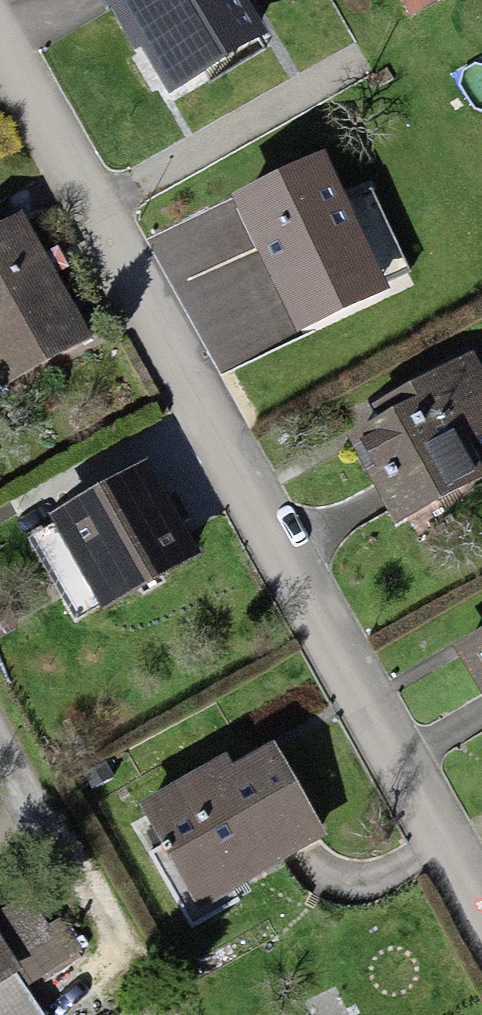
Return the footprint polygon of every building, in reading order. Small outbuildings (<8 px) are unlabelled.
[(113,7),(164,102),(257,52),(228,0),(125,0),(113,7)] [(408,19),(443,0),(398,0),(408,19)] [(320,177),(234,216),(271,296),(357,256),(320,177)] [(0,246),(0,391),(79,351),(19,236),(0,246)] [(354,453),(392,525),(477,481),(462,451),(481,440),(481,396),(468,369),(389,411),(399,430),(354,453)] [(146,478),(50,531),(102,624),(198,571),(146,478)] [(458,665),(481,706),(481,651),(458,665)] [(266,757),(143,820),(193,916),(315,853),(266,757)] [(38,961),(11,918),(0,924),(0,985),(38,961)]
